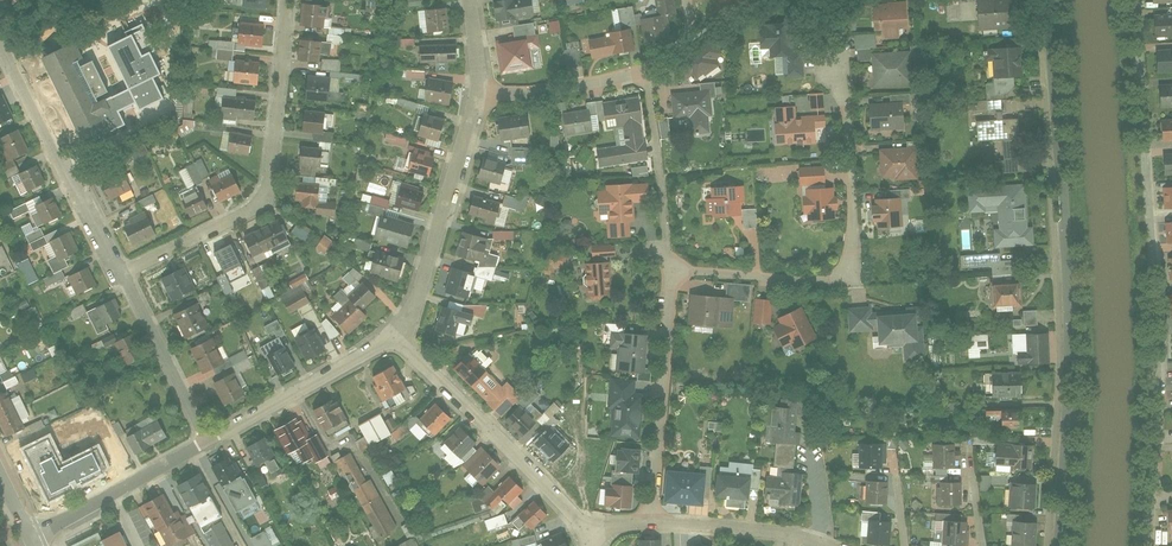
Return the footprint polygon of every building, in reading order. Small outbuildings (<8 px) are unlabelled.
[(493,3),(495,21),(534,14),(532,0),(514,0),(493,3)] [(645,44),(664,41),(660,19),(676,17),(673,0),(654,0),(657,20),(641,22),(645,44)] [(958,0),(945,0),(946,19),(959,19),(958,0)] [(976,2),(980,31),(1020,27),(1017,0),(991,0),(976,2)] [(904,2),(872,4),(873,30),(905,29),(904,2)] [(316,4),(300,4),(299,25),(315,26),(316,4)] [(430,32),(448,30),(445,8),(427,10),(430,32)] [(1156,36),(1171,35),(1171,17),(1155,17),(1156,36)] [(549,22),(551,33),(561,31),(558,20),(549,22)] [(82,54),(75,40),(43,56),(87,144),(128,123),(121,110),(136,103),(140,110),(166,97),(155,76),(162,72),(151,50),(156,48),(143,22),(125,31),(127,35),(108,44),(129,86),(99,102),(96,96),(108,90),(93,61),(82,66),(77,56),(82,54)] [(240,44),(263,44),(263,24),(240,25),(240,44)] [(772,31),(759,33),(760,47),(770,46),(771,60),(783,59),(785,79),(802,77),(800,55),(788,56),(785,25),(771,26),(772,31)] [(605,35),(610,55),(627,50),(622,31),(605,35)] [(854,34),(856,61),(871,61),(870,48),(875,48),(874,33),(854,34)] [(588,39),(593,59),(610,55),(605,35),(588,39)] [(536,36),(495,43),(501,75),(530,70),(527,52),(539,50),(536,36)] [(722,53),(712,39),(672,68),(682,81),(694,72),(697,76),(703,72),(705,74),(709,71),(712,75),(720,70),(718,66),(719,65),(715,59),(722,53)] [(217,47),(216,56),(232,56),(233,40),(209,40),(209,47),(217,47)] [(299,40),(297,59),(309,60),(311,41),(299,40)] [(579,42),(565,43),(567,67),(581,66),(579,42)] [(419,60),(457,58),(456,46),(418,48),(419,60)] [(1011,47),(991,48),(994,78),(1013,77),(1011,47)] [(872,53),(874,85),(915,83),(913,51),(872,53)] [(1156,69),(1171,69),(1171,53),(1156,53),(1156,69)] [(18,59),(25,72),(36,67),(29,54),(18,59)] [(339,72),(340,59),(322,58),(321,69),(330,70),(329,79),(359,80),(359,74),(339,72)] [(259,82),(260,63),(238,62),(237,81),(259,82)] [(304,78),(304,99),(327,100),(327,79),(304,78)] [(427,99),(450,103),(453,84),(430,81),(427,99)] [(1162,104),(1171,105),(1171,87),(1163,87),(1162,104)] [(713,90),(671,95),(674,117),(691,115),(692,130),(712,128),(710,113),(715,113),(713,90)] [(814,107),(824,107),(823,92),(813,93),(814,107)] [(638,96),(601,102),(606,128),(621,125),(624,145),(596,150),(599,169),(650,161),(647,142),(640,143),(637,122),(642,122),(638,96)] [(416,109),(417,102),(398,98),(396,105),(416,109)] [(0,99),(0,124),(10,120),(0,99)] [(256,116),(256,99),(230,99),(230,116),(256,116)] [(905,127),(903,103),(868,106),(870,130),(905,127)] [(773,125),(775,145),(815,142),(814,133),(826,132),(825,114),(795,116),(794,104),(776,105),(777,125),(773,125)] [(567,135),(592,132),(589,110),(563,114),(567,135)] [(323,132),(324,116),(303,115),(302,130),(323,132)] [(417,133),(437,140),(443,122),(423,116),(417,133)] [(528,116),(499,120),(502,140),(531,136),(528,116)] [(659,118),(660,139),(671,138),(669,117),(659,118)] [(182,119),(181,126),(177,126),(176,130),(193,130),(193,120),(182,119)] [(1161,141),(1171,140),(1171,119),(1160,120),(1161,141)] [(1022,123),(977,127),(977,142),(1004,139),(1007,168),(1025,167),(1022,123)] [(251,153),(255,137),(235,133),(232,149),(251,153)] [(386,133),(384,141),(407,147),(409,139),(386,133)] [(24,154),(15,134),(2,139),(11,159),(24,154)] [(119,163),(147,153),(145,146),(117,155),(119,163)] [(916,146),(879,149),(882,178),(894,177),(895,181),(919,179),(916,146)] [(318,165),(319,149),(299,147),(298,164),(318,165)] [(510,166),(532,167),(532,147),(510,147),(510,166)] [(408,170),(430,175),(434,157),(412,152),(408,170)] [(404,169),(407,161),(399,158),(395,166),(404,169)] [(478,175),(499,182),(504,166),(484,159),(478,175)] [(631,166),(632,176),(648,175),(648,165),(631,166)] [(40,185),(31,167),(20,173),(29,191),(40,185)] [(823,167),(801,168),(802,184),(824,183),(823,167)] [(131,190),(123,175),(105,184),(113,199),(131,190)] [(242,193),(234,175),(213,185),(222,203),(242,193)] [(606,189),(596,190),(598,224),(606,224),(607,239),(635,237),(632,202),(648,201),(646,181),(606,184),(606,189)] [(318,186),(295,184),(294,198),(303,198),(302,207),(316,208),(318,186)] [(396,204),(418,210),(423,191),(401,186),(396,204)] [(731,186),(711,188),(712,216),(732,215),(731,186)] [(995,229),(996,249),(1035,247),(1034,226),(1021,227),(1019,187),(967,189),(968,208),(998,207),(999,228),(995,229)] [(828,221),(826,188),(806,189),(807,222),(828,221)] [(208,207),(200,193),(185,200),(193,215),(208,207)] [(363,193),(361,202),(386,208),(388,200),(363,193)] [(505,193),(502,207),(525,211),(527,198),(505,193)] [(153,194),(136,201),(139,208),(156,201),(153,194)] [(905,195),(875,197),(877,229),(907,227),(905,195)] [(499,202),(476,197),(472,216),(495,221),(499,202)] [(57,218),(48,200),(33,207),(42,225),(57,218)] [(757,228),(756,208),(742,208),(742,228),(757,228)] [(154,233),(145,215),(124,226),(133,244),(154,233)] [(376,238),(406,245),(411,225),(381,217),(376,238)] [(278,222),(261,229),(268,247),(286,240),(278,222)] [(291,232),(304,240),(309,232),(296,224),(291,232)] [(261,229),(243,237),(251,255),(268,247),(261,229)] [(492,231),(492,239),(513,238),(513,230),(492,231)] [(484,238),(461,233),(456,255),(479,260),(484,238)] [(72,254),(63,235),(50,241),(59,260),(72,254)] [(324,253),(333,242),(325,235),(315,246),(324,253)] [(22,256),(32,252),(29,244),(19,248),(22,256)] [(614,255),(614,245),(590,246),(591,256),(614,255)] [(236,260),(230,246),(214,253),(219,267),(236,260)] [(543,273),(555,274),(556,266),(568,268),(570,254),(546,251),(543,273)] [(1000,263),(1000,253),(960,255),(960,266),(1000,263)] [(374,255),(370,272),(398,279),(403,262),(374,255)] [(17,263),(27,285),(38,279),(27,258),(17,263)] [(585,264),(586,297),(610,296),(609,263),(585,264)] [(253,268),(264,299),(272,296),(261,265),(253,268)] [(92,288),(82,270),(70,276),(79,294),(92,288)] [(452,270),(445,293),(461,298),(469,275),(452,270)] [(178,271),(159,279),(169,300),(187,291),(178,271)] [(304,273),(288,281),(292,288),(308,280),(304,273)] [(371,294),(362,284),(347,297),(356,307),(371,294)] [(726,296),(690,294),(687,324),(728,327),(730,300),(750,302),(751,286),(727,284),(726,296)] [(1014,286),(990,287),(991,306),(1015,304),(1014,286)] [(301,288),(283,298),(291,313),(309,303),(301,288)] [(770,299),(756,299),(754,324),(769,324),(770,299)] [(120,315),(112,301),(87,313),(94,328),(120,315)] [(346,303),(332,316),(345,331),(360,318),(346,303)] [(69,310),(72,319),(85,313),(81,305),(69,310)] [(190,306),(173,316),(184,339),(202,329),(190,306)] [(872,306),(847,308),(849,333),(873,331),(873,326),(876,326),(877,345),(917,341),(914,310),(872,313),(872,306)] [(472,315),(441,307),(435,330),(455,335),(458,323),(469,326),(472,315)] [(780,323),(773,327),(783,346),(790,343),(793,348),(808,341),(804,334),(815,329),(806,311),(795,316),(792,310),(777,318),(780,323)] [(1037,325),(1037,310),(1022,310),(1022,325),(1037,325)] [(276,337),(284,334),(277,319),(263,326),(267,334),(273,331),(276,337)] [(325,319),(320,325),(332,338),(338,332),(325,319)] [(294,338),(306,359),(319,351),(307,330),(294,338)] [(618,347),(616,371),(635,372),(638,333),(610,331),(609,346),(618,347)] [(1039,364),(1038,333),(1025,334),(1026,351),(1017,352),(1017,362),(1027,362),(1027,364),(1039,364)] [(139,355),(128,334),(114,342),(124,362),(139,355)] [(967,335),(968,358),(980,357),(979,349),(988,349),(988,334),(967,335)] [(209,339),(188,349),(200,374),(221,364),(209,339)] [(265,356),(276,376),(291,368),(280,348),(265,356)] [(452,369),(500,417),(520,396),(505,381),(500,385),(468,353),(452,369)] [(386,367),(369,377),(383,400),(400,390),(386,367)] [(1022,392),(1021,374),(991,375),(992,394),(1022,392)] [(6,389),(19,382),(15,375),(3,381),(6,389)] [(230,375),(212,384),(224,406),(241,397),(230,375)] [(612,409),(610,436),(640,438),(643,394),(631,393),(632,379),(610,378),(608,408),(612,409)] [(0,395),(0,417),(12,412),(3,393),(0,395)] [(332,397),(312,410),(326,433),(347,420),(332,397)] [(448,418),(434,404),(419,419),(433,433),(448,418)] [(771,404),(766,440),(788,443),(793,407),(771,404)] [(1020,430),(1020,408),(986,408),(986,420),(998,421),(998,430),(1020,430)] [(507,420),(522,435),(532,424),(518,410),(507,420)] [(0,417),(0,427),(5,437),(21,430),(12,412),(0,417)] [(367,445),(390,435),(380,413),(357,423),(367,445)] [(96,422),(104,438),(115,432),(107,417),(96,422)] [(385,419),(388,430),(397,428),(393,417),(385,419)] [(294,418),(273,430),(286,454),(297,447),(306,462),(312,458),(315,462),(328,455),(316,435),(307,440),(294,418)] [(165,437),(157,421),(125,437),(133,453),(165,437)] [(708,429),(720,430),(721,423),(709,422),(708,429)] [(37,444),(49,438),(45,428),(32,434),(37,444)] [(81,452),(93,446),(83,428),(72,433),(81,452)] [(472,441),(459,429),(445,444),(458,456),(472,441)] [(535,446),(553,461),(566,446),(548,431),(535,446)] [(71,482),(76,479),(78,483),(108,469),(98,449),(63,466),(49,438),(37,444),(25,450),(51,501),(75,489),(71,482)] [(256,439),(243,446),(254,466),(267,459),(256,439)] [(994,443),(993,463),(1011,464),(1011,468),(1022,468),(1023,444),(994,443)] [(948,444),(934,444),(933,468),(947,468),(948,444)] [(858,445),(859,468),(881,467),(881,445),(858,445)] [(497,464),(479,448),(463,466),(481,482),(497,464)] [(619,448),(617,470),(635,471),(636,449),(619,448)] [(346,456),(333,463),(373,538),(386,531),(346,456)] [(931,482),(932,456),(922,456),(922,481),(931,482)] [(227,469),(221,458),(210,465),(216,475),(227,469)] [(233,479),(227,469),(216,475),(222,486),(233,479)] [(666,471),(664,503),(700,506),(703,474),(666,471)] [(766,476),(764,500),(778,501),(778,506),(799,508),(802,473),(781,471),(780,477),(766,476)] [(233,479),(222,486),(237,512),(257,501),(241,474),(233,479)] [(714,474),(712,498),(747,501),(749,477),(714,474)] [(983,476),(984,484),(1007,483),(1007,475),(983,476)] [(521,488),(508,477),(494,493),(507,504),(521,488)] [(191,480),(177,488),(188,507),(190,506),(202,499),(191,480)] [(880,483),(866,482),(865,503),(879,503),(880,483)] [(1011,482),(1009,507),(1026,509),(1027,483),(1011,482)] [(602,488),(601,505),(625,507),(626,484),(611,483),(611,489),(602,488)] [(953,483),(938,483),(938,505),(952,505),(953,483)] [(202,499),(190,506),(202,527),(218,518),(222,516),(210,495),(202,499)] [(141,507),(163,545),(173,545),(194,534),(180,511),(173,515),(162,496),(141,507)] [(544,514),(533,503),(518,517),(529,528),(544,514)] [(202,527),(212,545),(233,545),(218,518),(202,527)] [(959,521),(943,520),(942,544),(957,545),(959,521)] [(867,522),(865,543),(881,544),(882,523),(867,522)] [(401,526),(406,537),(412,534),(407,523),(401,526)] [(1011,545),(1028,545),(1029,523),(1011,523),(1011,545)] [(250,537),(254,545),(271,545),(279,542),(273,527),(250,537)] [(120,533),(102,542),(99,536),(79,545),(126,545),(120,533)] [(395,545),(396,545),(417,545),(413,537),(395,545)] [(562,538),(545,544),(545,545),(565,545),(562,538)]
